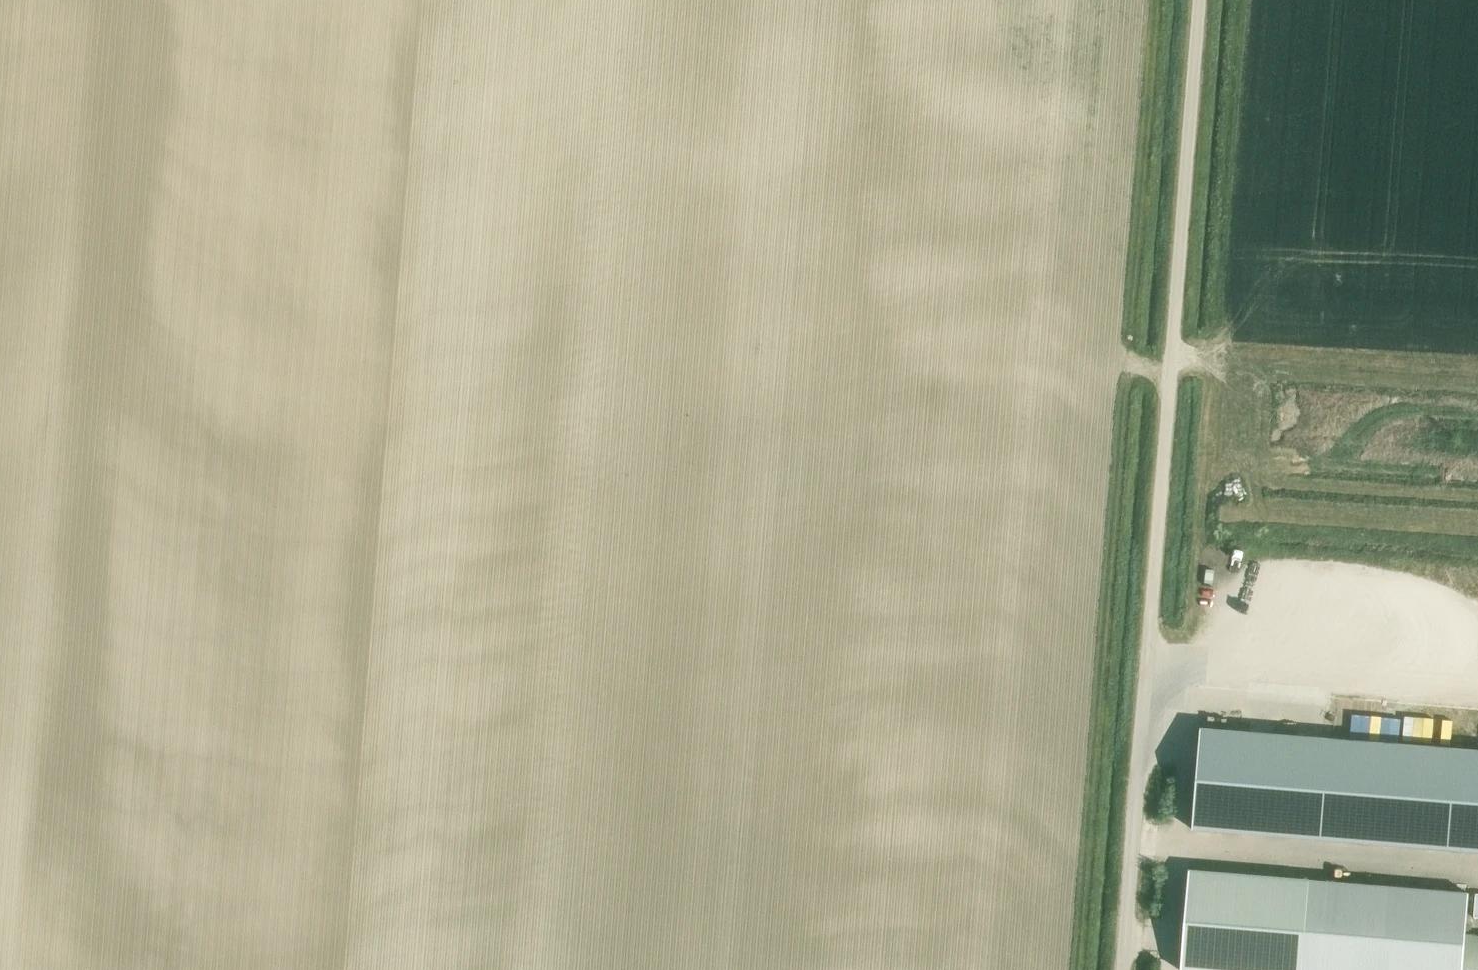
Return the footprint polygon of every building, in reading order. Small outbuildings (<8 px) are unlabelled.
[(1193,830),(1477,853),(1477,751),(1213,730),(1201,729),(1200,748),(1193,830)] [(1182,969),(1477,969),(1477,934),(1467,933),(1464,933),(1468,895),(1468,893),(1189,871),(1182,969)]
